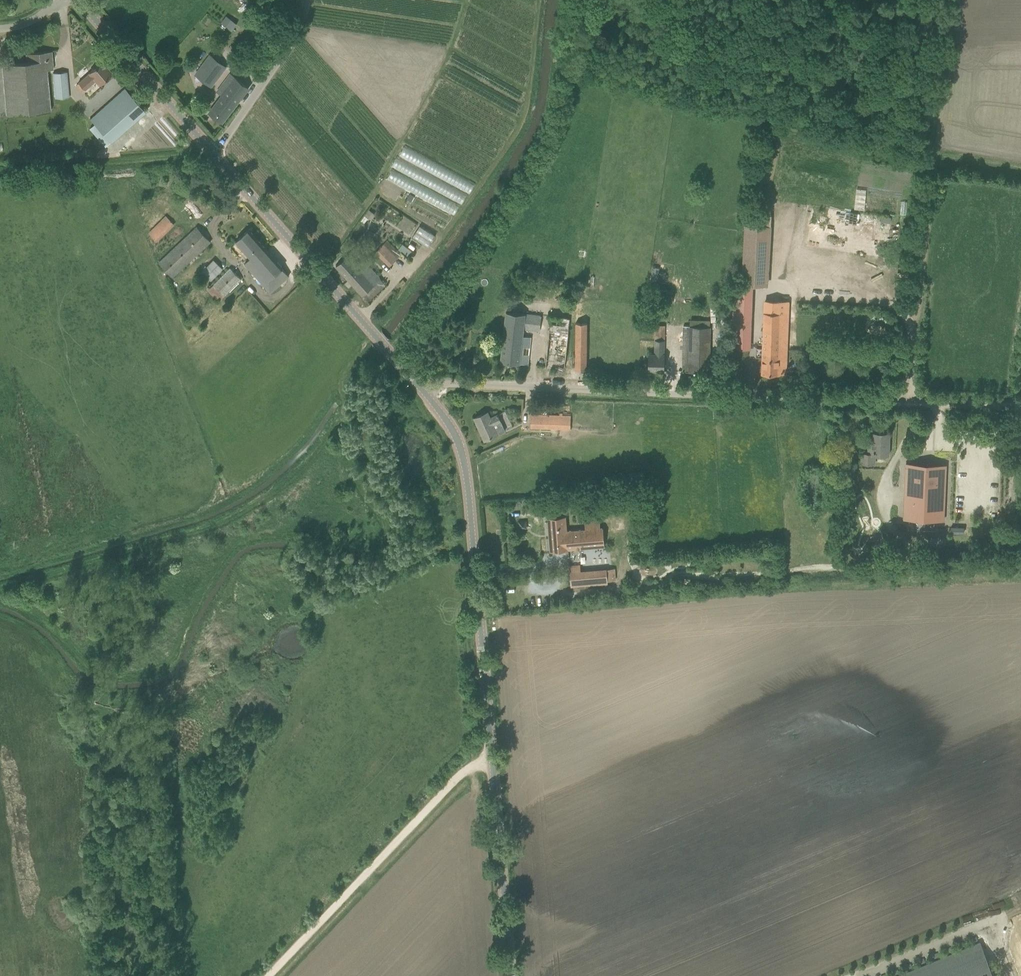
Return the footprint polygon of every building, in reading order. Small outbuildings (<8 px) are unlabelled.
[(226,16),(221,22),(227,26),(231,20),(226,16)] [(53,69),(52,51),(26,53),(27,62),(2,64),(7,114),(51,110),(47,70),(53,69)] [(210,55),(195,75),(211,87),(226,67),(210,55)] [(99,84),(111,73),(101,61),(89,72),(79,82),(85,89),(85,90),(96,80),(99,84)] [(55,98),(69,97),(66,72),(53,73),(55,98)] [(222,123),(249,87),(248,87),(231,74),(217,91),(222,95),(209,113),(222,123)] [(110,142),(145,111),(125,88),(90,119),(94,124),(88,128),(106,146),(110,142)] [(194,167),(189,172),(192,176),(197,171),(194,167)] [(157,242),(175,225),(167,216),(149,233),(157,242)] [(418,225),(412,237),(429,245),(434,233),(418,225)] [(197,226),(159,262),(173,277),(211,241),(197,226)] [(270,293),(289,276),(282,268),(283,267),(249,229),(236,241),(253,260),(251,262),(249,260),(245,264),(270,293)] [(397,258),(384,244),(375,253),(389,266),(397,258)] [(415,253),(403,244),(398,250),(410,259),(415,253)] [(363,295),(368,301),(386,285),(363,260),(357,265),(348,255),(336,266),(362,295),(363,295)] [(212,277),(221,268),(213,260),(204,268),(212,277)] [(230,268),(208,290),(219,301),(241,279),(230,268)] [(673,305),(675,292),(661,290),(659,302),(673,305)] [(762,373),(778,374),(779,359),(787,360),(789,304),(765,303),(762,373)] [(501,362),(520,364),(524,329),(540,331),(541,316),(506,312),(501,362)] [(709,372),(710,326),(710,320),(690,319),(690,326),(684,326),(683,371),(709,372)] [(576,323),(575,369),(586,369),(587,323),(576,323)] [(649,354),(648,370),(664,371),(664,355),(665,340),(655,340),(655,355),(649,354)] [(501,422),(498,415),(490,418),(488,412),(474,418),(485,440),(498,434),(494,425),(501,422)] [(546,429),(569,429),(571,429),(571,414),(531,414),(531,428),(541,428),(546,428),(546,429)] [(889,455),(890,433),(869,432),(868,454),(862,453),(861,463),(875,464),(875,454),(889,455)] [(942,521),(945,466),(907,464),(906,493),(915,493),(915,500),(905,500),(904,519),(942,521)] [(566,516),(548,518),(550,551),(605,546),(603,528),(600,528),(600,521),(585,522),(585,529),(567,530),(566,516)] [(947,543),(965,544),(966,528),(948,527),(947,543)] [(580,564),(569,565),(571,586),(582,585),(580,564)] [(999,935),(1015,975),(1020,975),(1020,925),(999,935)] [(981,942),(898,975),(994,975),(981,942)]
